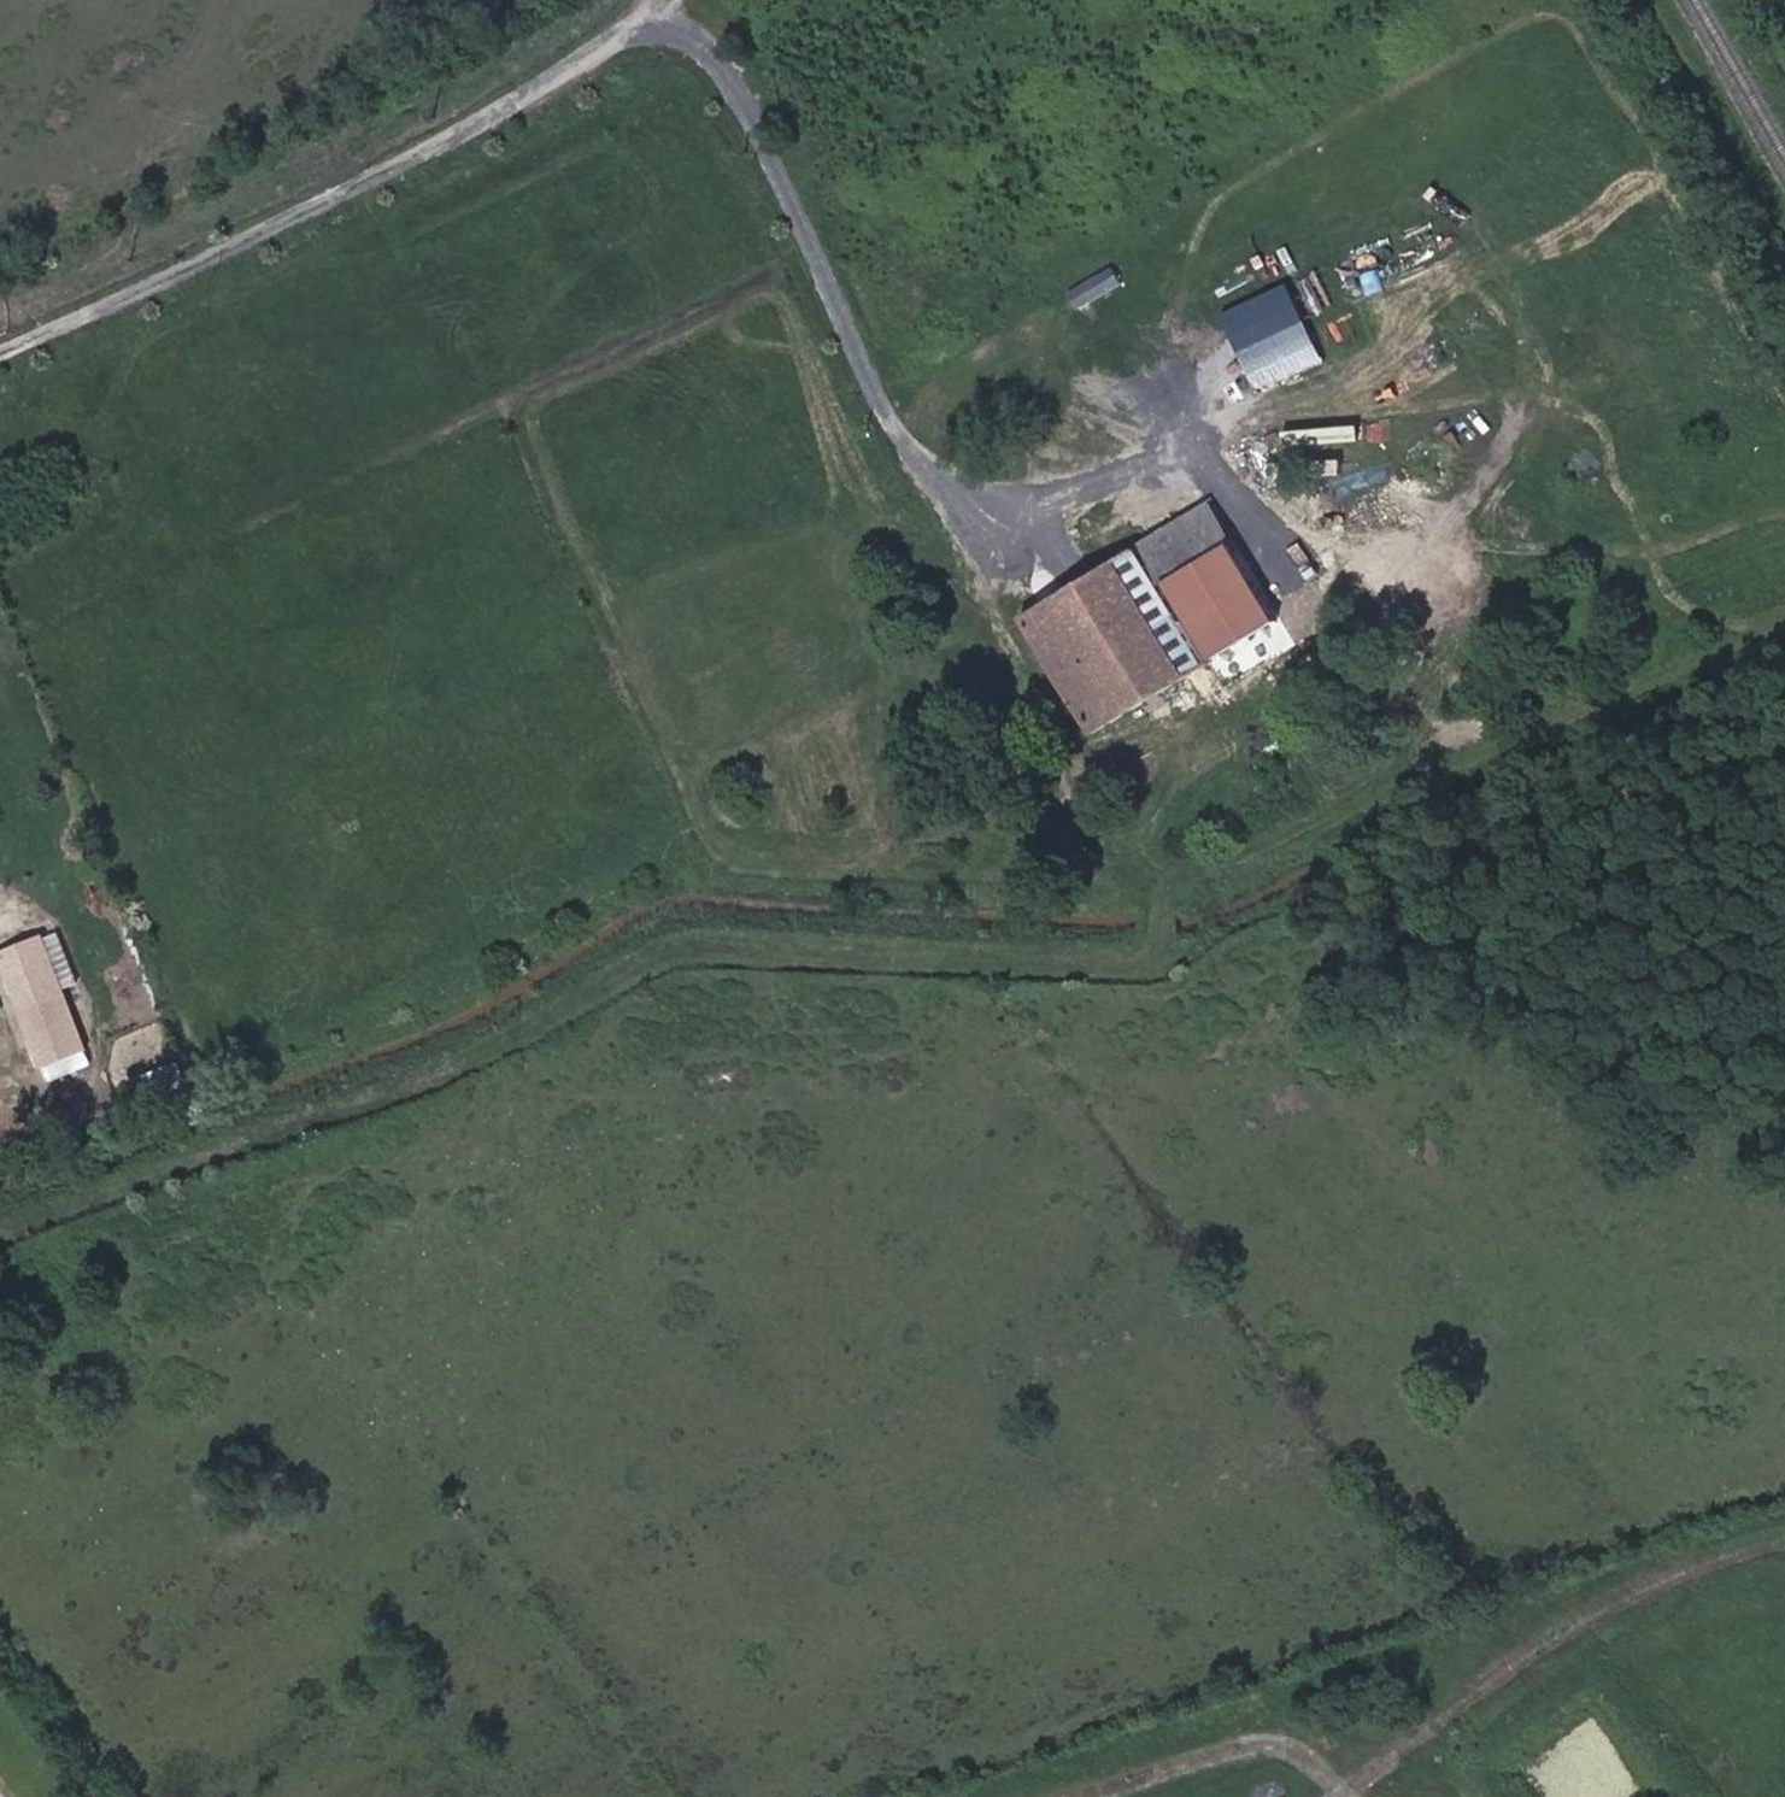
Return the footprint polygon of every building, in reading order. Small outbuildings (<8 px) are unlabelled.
[(1288,442),(1362,442),(1362,423),(1288,423),(1288,442)] [(1207,503),(1134,545),(1205,666),(1278,623),(1207,503)] [(1111,556),(1013,614),(1087,736),(1185,678),(1111,556)] [(71,1025),(41,944),(0,960),(0,962),(29,1039),(71,1025)]
